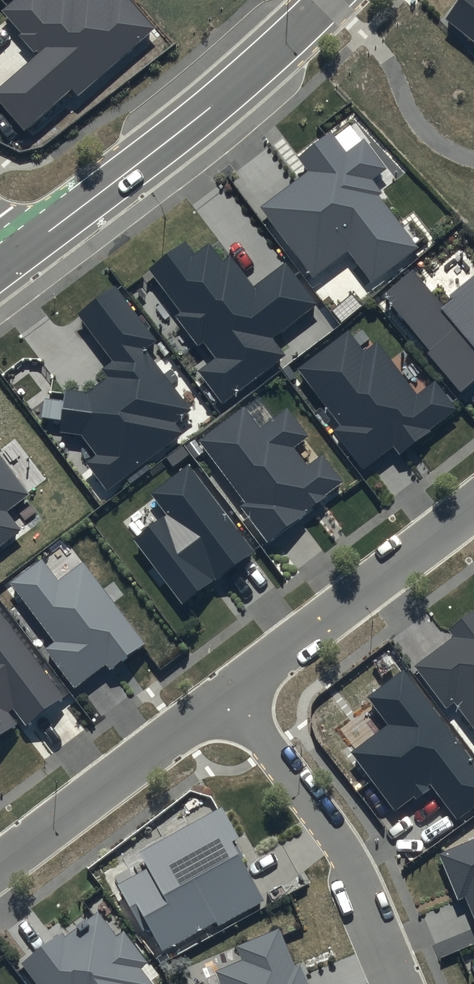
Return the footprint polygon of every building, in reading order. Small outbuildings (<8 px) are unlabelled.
[(25,127),(71,87),(76,94),(154,26),(131,0),(9,0),(3,5),(22,27),(18,30),(34,48),(0,77),(0,98),(25,127)] [(444,17),(473,41),(473,0),(457,0),(444,17)] [(311,167),(263,203),(315,270),(347,245),(374,279),(419,245),(379,193),(384,189),(372,174),(385,165),(361,134),(344,148),(330,130),(300,153),(311,167)] [(183,236),(147,263),(179,307),(174,311),(197,343),(204,338),(215,353),(199,365),(225,400),(285,356),(268,334),(311,302),(283,264),(254,286),(228,251),(219,257),(207,240),(193,250),(183,236)] [(381,289),(426,343),(422,347),(461,394),(473,383),(473,273),(441,301),(411,265),(381,289)] [(157,338),(112,279),(75,308),(111,355),(100,363),(106,371),(85,386),(65,384),(59,428),(79,430),(93,449),(82,457),(106,489),(182,431),(172,418),(188,406),(144,348),(157,338)] [(346,325),(296,364),(342,421),(335,427),(363,463),(390,442),(399,453),(459,407),(434,374),(417,387),(377,336),(363,347),(346,325)] [(244,403),(199,438),(245,498),(241,500),(268,535),(342,478),(321,450),(307,460),(295,444),(307,434),(285,404),(259,423),(244,403)] [(21,525),(7,507),(29,491),(0,453),(0,541),(21,525)] [(186,460),(148,488),(166,511),(134,534),(182,599),(251,548),(186,460)] [(40,553),(7,578),(52,637),(45,643),(76,683),(106,660),(113,668),(147,642),(81,556),(57,575),(40,553)] [(414,661),(446,702),(452,697),(473,726),(473,605),(473,604),(448,623),(454,631),(414,661)] [(18,722),(6,706),(12,702),(29,724),(66,696),(0,610),(0,736),(18,722)] [(402,665),(364,692),(384,719),(349,745),(394,805),(429,778),(455,813),(473,799),(473,761),(402,665)] [(220,800),(136,845),(145,862),(115,878),(141,926),(149,922),(161,945),(214,916),(217,922),(263,897),(229,834),(237,830),(220,800)] [(436,849),(456,896),(463,894),(473,920),(473,832),(436,849)] [(97,905),(63,930),(61,927),(20,958),(40,983),(151,983),(154,983),(141,965),(149,959),(122,924),(115,929),(97,905)] [(235,941),(242,956),(215,967),(220,978),(205,983),(309,983),(299,959),(292,961),(277,924),(235,941)]
